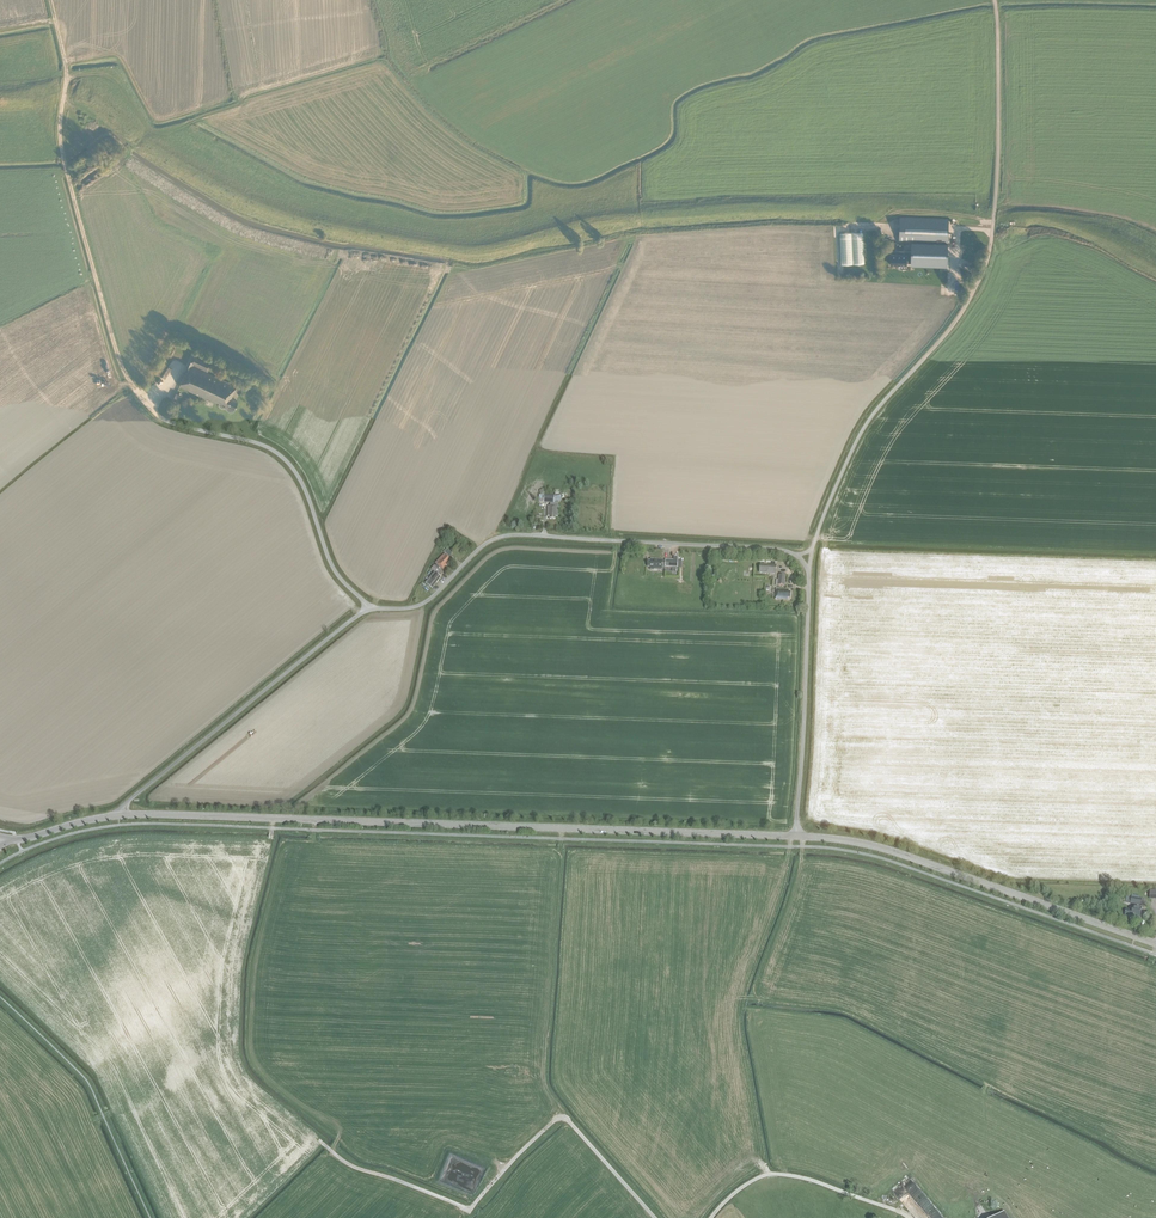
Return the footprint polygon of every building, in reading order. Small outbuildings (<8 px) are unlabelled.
[(891,254),(891,265),(900,265),(900,264),(906,264),(906,261),(911,261),(911,262),(947,263),(948,243),(947,243),(947,242),(948,242),(948,218),(900,217),(899,241),(937,242),(937,243),(912,242),(912,250),(896,250),(896,254),(891,254)] [(843,264),(866,263),(865,231),(841,232),(843,264)] [(234,408),(237,401),(231,398),(236,386),(206,372),(211,361),(194,353),(179,386),(218,404),(219,406),(222,407),(224,406),(226,407),(227,409),(230,411),(233,410),(234,408)] [(173,399),(179,402),(182,396),(176,393),(173,399)] [(557,517),(558,506),(557,506),(557,503),(554,503),(554,496),(544,495),(543,502),(550,503),(550,506),(548,506),(547,517),(549,517),(549,519),(555,519),(555,517),(557,517)] [(437,564),(435,566),(438,569),(440,567),(443,570),(452,560),(449,557),(452,554),(447,549),(444,552),(445,553),(435,563),(437,564)] [(677,567),(678,560),(665,560),(665,561),(662,560),(650,559),(650,561),(648,561),(647,567),(650,567),(650,569),(662,570),(662,564),(665,564),(665,566),(677,567)] [(776,566),(760,564),(759,572),(775,574),(776,566)] [(438,569),(435,566),(434,565),(431,569),(434,572),(425,583),(432,588),(441,577),(440,576),(443,573),(438,569)] [(784,586),(785,575),(779,574),(778,579),(776,579),(775,585),(784,586)] [(790,598),(790,592),(788,592),(788,590),(776,589),(776,599),(787,600),(787,598),(790,598)] [(1141,898),(1139,898),(1139,896),(1131,894),(1130,903),(1140,905),(1141,898)] [(1137,919),(1139,919),(1141,907),(1132,906),(1132,910),(1126,909),(1124,915),(1130,916),(1130,917),(1133,918),(1134,919),(1136,919),(1137,919)]
